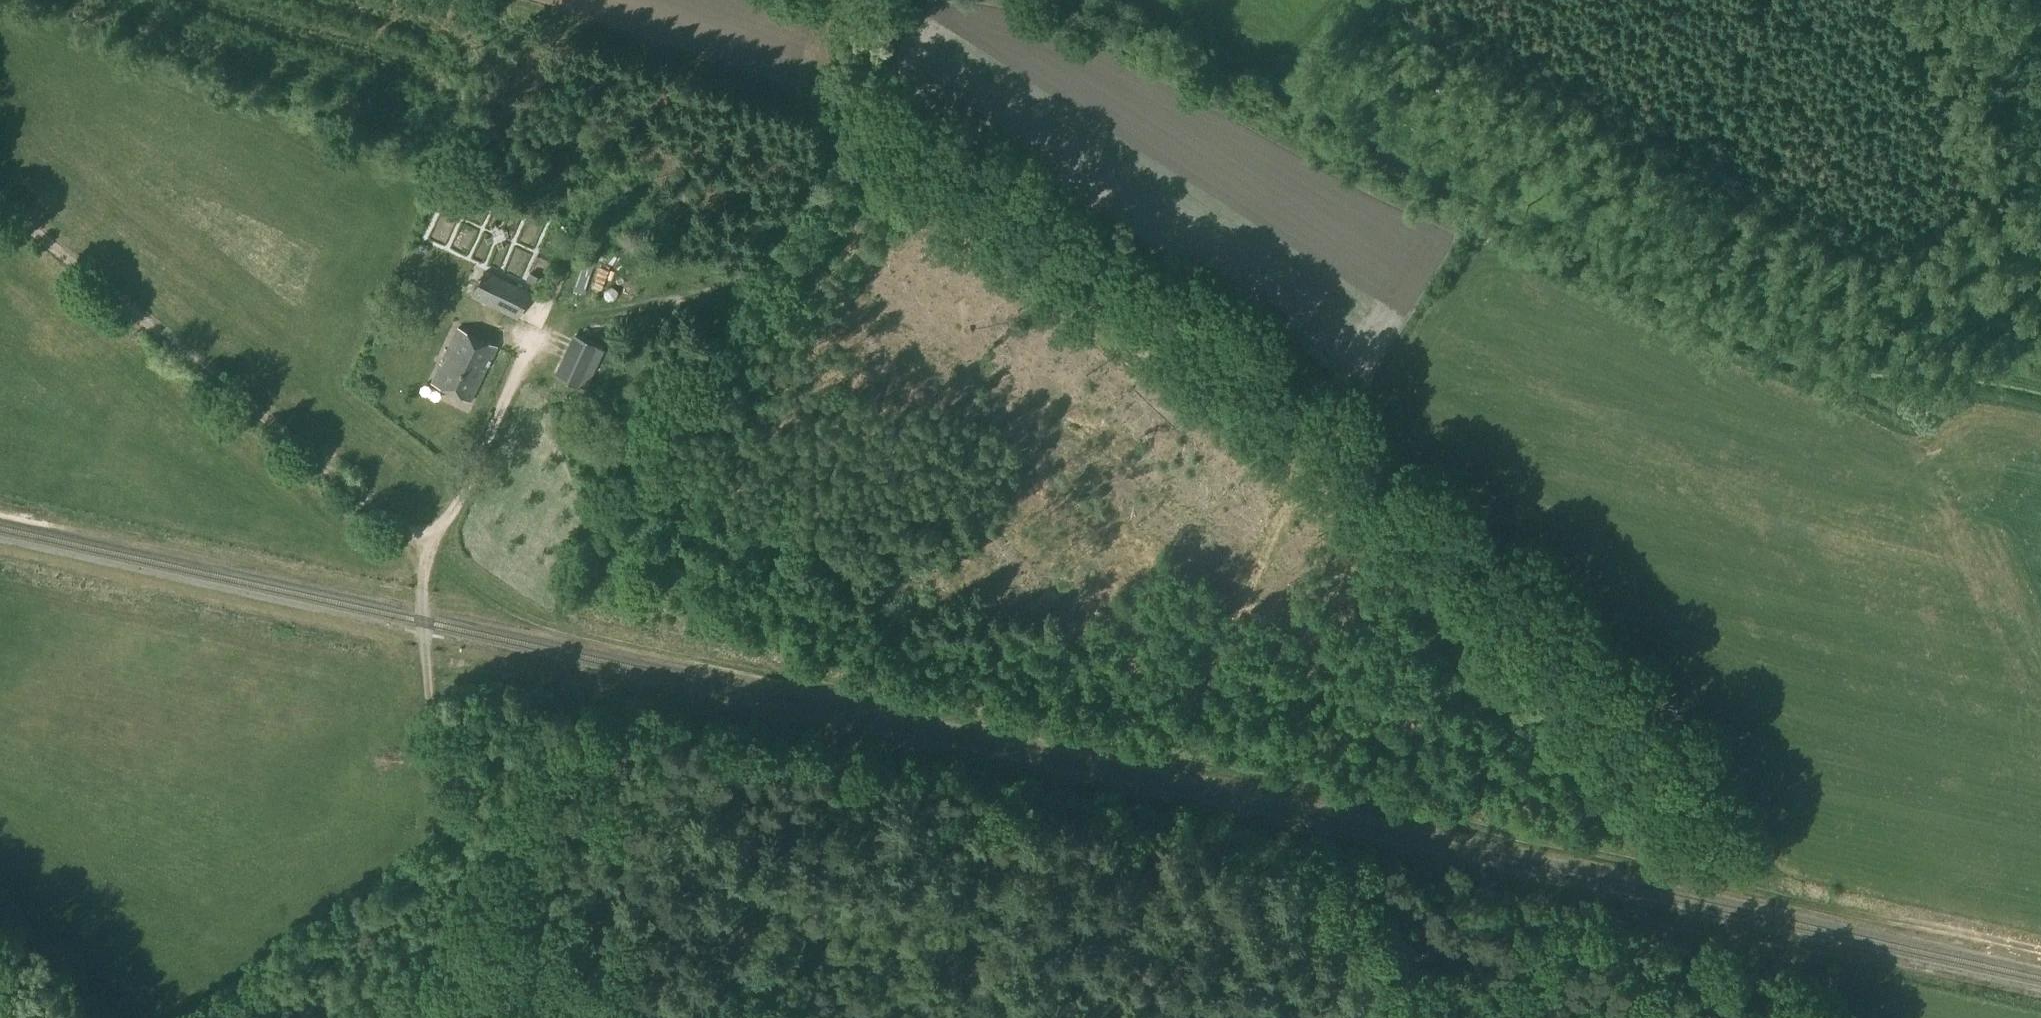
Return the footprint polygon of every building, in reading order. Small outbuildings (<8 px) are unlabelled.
[(516,318),(529,291),(484,270),(471,297),(516,318)] [(538,276),(529,273),(525,281),(534,285),(538,276)] [(470,402),(497,348),(458,329),(432,383),(470,402)]
